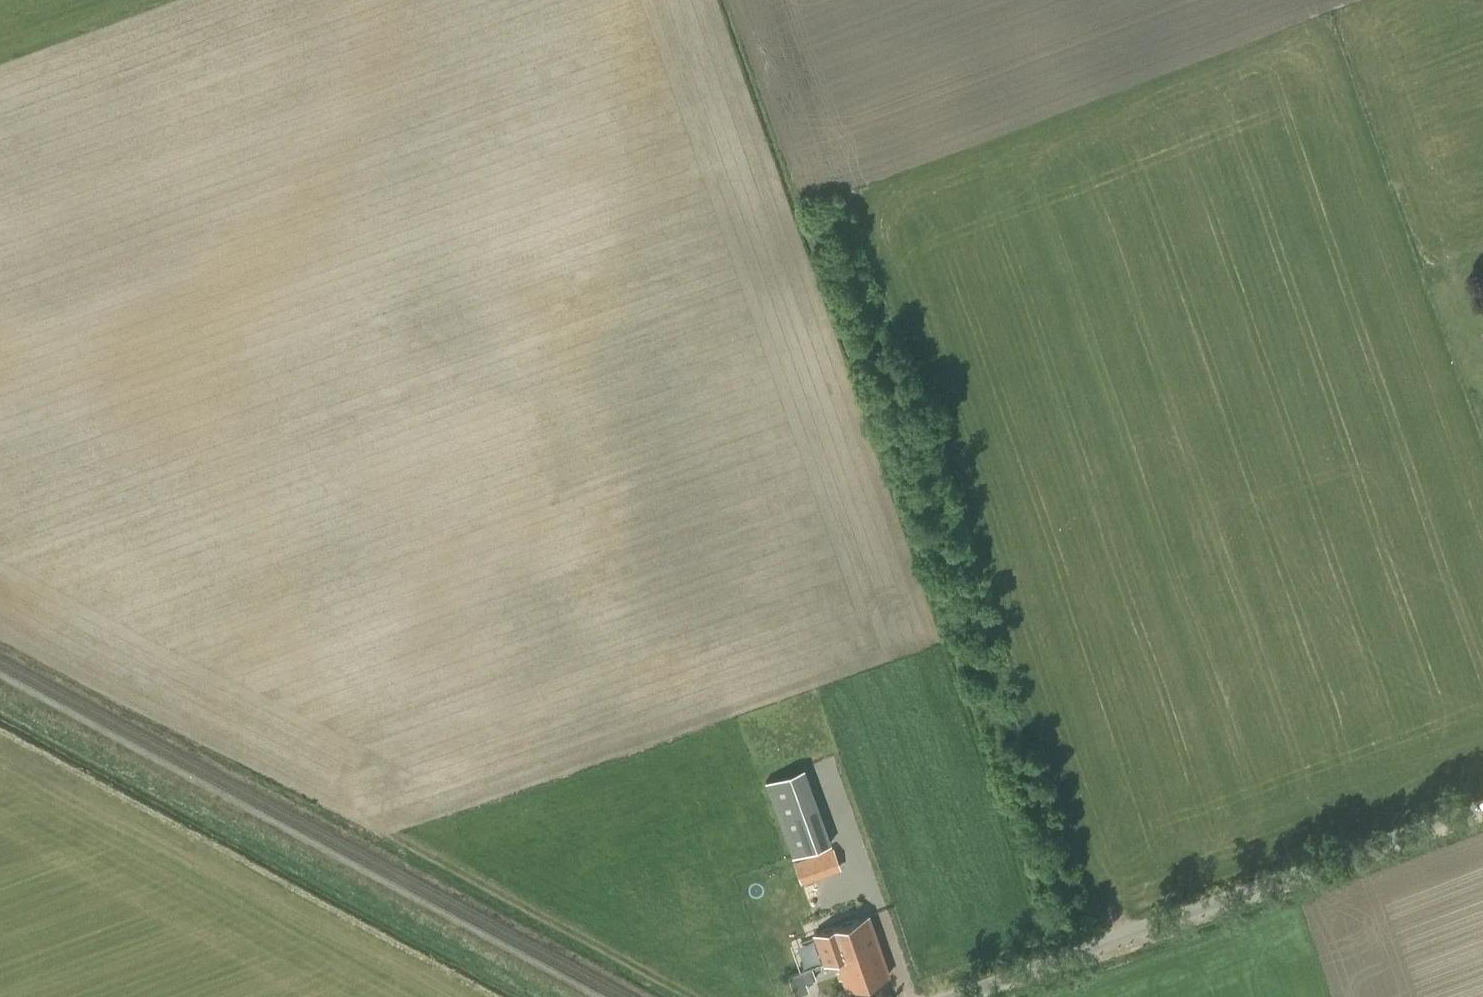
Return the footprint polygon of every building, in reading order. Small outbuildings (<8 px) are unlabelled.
[(824,825),(784,839),(791,857),(831,843),(824,825)] [(834,849),(793,864),(799,881),(840,866),(834,849)] [(890,975),(868,914),(814,933),(824,963),(836,959),(847,990),(890,975)] [(810,970),(800,973),(803,984),(814,980),(810,970)]
